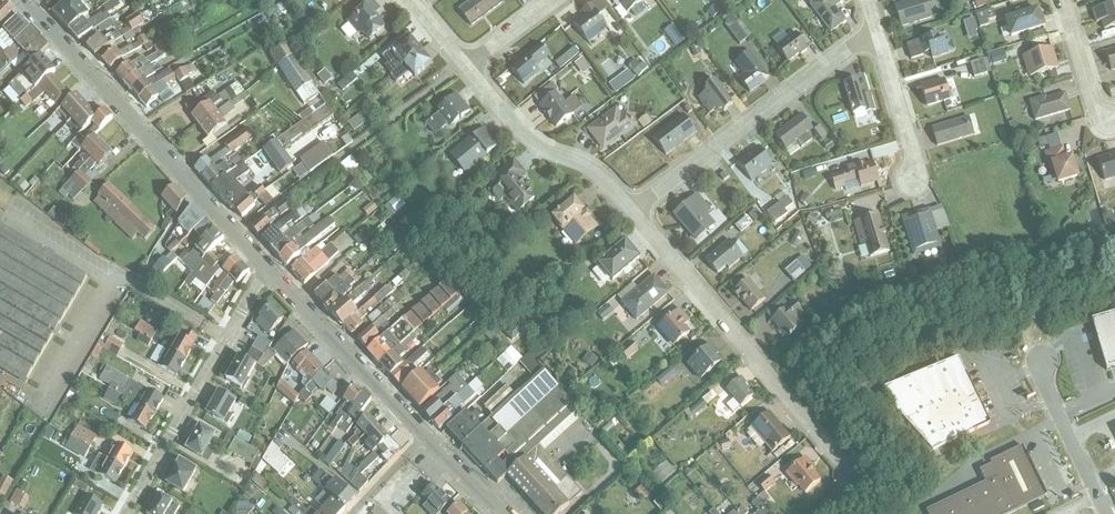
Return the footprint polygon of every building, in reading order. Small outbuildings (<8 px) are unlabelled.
[(52,12),(68,28),(83,18),(90,13),(77,0),(64,0),(52,12)] [(292,2),(300,12),(305,8),(299,0),(295,0),(292,2)] [(459,9),(472,25),(503,1),(502,0),(471,0),(459,9)] [(627,12),(643,0),(618,0),(627,12)] [(810,3),(831,30),(847,18),(837,6),(844,0),(813,0),(810,3)] [(901,25),(933,16),(929,0),(914,0),(895,6),(901,25)] [(366,2),(347,18),(358,32),(360,30),(369,40),(387,25),(366,2)] [(1091,8),(1095,22),(1101,20),(1103,30),(1114,27),(1114,2),(1091,8)] [(0,8),(0,22),(12,10),(5,3),(0,8)] [(590,3),(582,9),(585,13),(574,22),(588,41),(608,27),(590,3)] [(1041,6),(1004,17),(1010,35),(1047,24),(1041,6)] [(977,15),(981,26),(989,24),(988,21),(997,18),(995,10),(977,15)] [(126,20),(132,30),(144,23),(138,13),(126,20)] [(17,14),(2,29),(13,41),(29,26),(17,14)] [(83,18),(68,28),(78,40),(92,29),(83,18)] [(964,21),(969,38),(978,35),(973,18),(964,21)] [(29,26),(13,41),(24,52),(39,38),(42,35),(32,24),(29,26)] [(672,25),(664,31),(675,45),(683,39),(672,25)] [(947,30),(907,42),(911,57),(930,51),(932,57),(953,50),(947,30)] [(783,31),(773,39),(788,61),(808,47),(797,31),(788,38),(783,31)] [(99,34),(87,44),(94,51),(108,44),(99,34)] [(137,39),(141,46),(146,43),(142,36),(137,39)] [(385,65),(390,72),(402,63),(420,48),(410,36),(384,57),(389,62),(385,65)] [(39,38),(24,52),(31,60),(47,45),(39,38)] [(303,103),(320,92),(288,40),(271,51),(303,103)] [(154,47),(164,65),(174,60),(164,41),(154,47)] [(512,67),(524,83),(541,71),(537,66),(552,54),(543,43),(512,67)] [(554,60),(560,69),(583,55),(577,45),(554,60)] [(115,47),(103,59),(110,67),(123,55),(115,47)] [(1052,47),(1024,55),(1030,74),(1058,66),(1052,47)] [(403,66),(392,75),(396,80),(408,70),(413,76),(431,62),(420,48),(402,63),(403,66)] [(994,60),(1006,58),(1005,50),(993,52),(994,60)] [(749,51),(736,61),(744,73),(739,77),(749,91),(769,76),(749,51)] [(0,57),(0,72),(10,62),(2,55),(0,57)] [(575,61),(582,71),(589,66),(583,56),(575,61)] [(644,59),(639,63),(635,58),(628,64),(637,75),(649,66),(644,59)] [(983,59),(971,63),(975,75),(986,72),(983,59)] [(128,62),(118,72),(124,79),(135,69),(128,62)] [(15,94),(35,76),(28,67),(8,85),(15,94)] [(325,83),(332,76),(324,67),(317,74),(325,83)] [(135,69),(124,79),(132,87),(142,77),(135,69)] [(183,69),(175,73),(180,81),(187,77),(183,69)] [(618,90),(633,76),(627,69),(611,83),(618,90)] [(352,72),(338,84),(343,89),(356,77),(352,72)] [(51,74),(40,83),(55,102),(66,93),(51,74)] [(142,77),(132,87),(139,95),(149,85),(142,77)] [(712,116),(733,98),(715,77),(694,95),(712,116)] [(859,77),(844,81),(853,115),(874,109),(870,93),(864,95),(859,77)] [(924,84),(929,103),(951,96),(945,77),(924,84)] [(200,86),(207,91),(212,85),(205,80),(200,86)] [(536,94),(542,103),(558,91),(552,82),(536,94)] [(149,85),(139,95),(147,103),(157,94),(149,85)] [(238,95),(240,101),(249,96),(247,91),(238,95)] [(539,106),(555,127),(582,107),(572,93),(565,99),(558,91),(542,103),(539,106)] [(1047,95),(1029,100),(1034,119),(1071,109),(1066,93),(1048,98),(1047,95)] [(74,94),(60,107),(81,129),(90,119),(94,116),(74,94)] [(457,94),(438,109),(450,124),(469,109),(457,94)] [(187,105),(192,113),(202,106),(196,99),(187,105)] [(263,145),(281,174),(295,165),(285,149),(310,134),(313,140),(320,135),(322,139),(334,132),(329,123),(336,119),(325,100),(304,113),(307,118),(263,145)] [(202,106),(192,113),(200,124),(218,112),(210,101),(202,106)] [(588,127),(603,148),(637,123),(627,108),(622,112),(617,106),(588,127)] [(94,116),(90,119),(98,128),(110,117),(102,108),(94,116)] [(218,112),(200,124),(208,136),(226,123),(218,112)] [(644,127),(653,120),(647,112),(639,119),(644,127)] [(801,114),(775,133),(786,148),(796,141),(801,146),(812,138),(808,132),(812,129),(801,114)] [(694,134),(680,115),(653,135),(667,154),(694,134)] [(969,116),(933,128),(938,145),(975,134),(969,116)] [(822,124),(815,129),(822,139),(829,134),(822,124)] [(499,144),(485,127),(451,153),(465,171),(499,144)] [(248,128),(225,144),(231,152),(254,136),(248,128)] [(348,132),(342,136),(346,143),(352,139),(348,132)] [(88,142),(81,135),(72,143),(80,151),(82,148),(88,142)] [(88,142),(82,148),(99,165),(112,152),(95,135),(88,142)] [(1041,148),(1049,147),(1046,136),(1038,137),(1041,148)] [(325,140),(298,158),(301,163),(293,168),(299,178),(334,154),(325,140)] [(758,146),(737,161),(750,178),(771,163),(758,146)] [(1063,147),(1044,152),(1049,172),(1053,171),(1056,182),(1080,175),(1074,153),(1065,156),(1063,147)] [(352,154),(341,162),(349,172),(360,163),(352,154)] [(194,166),(203,176),(215,165),(206,155),(194,166)] [(1104,179),(1114,176),(1114,155),(1098,160),(1104,179)] [(489,177),(516,211),(534,196),(520,179),(527,173),(514,157),(489,177)] [(848,171),(832,175),(836,189),(844,187),(845,190),(879,181),(873,162),(866,164),(864,161),(846,166),(848,171)] [(203,176),(212,185),(224,175),(215,165),(203,176)] [(78,172),(63,189),(74,198),(89,182),(78,172)] [(212,185),(233,209),(247,197),(225,173),(224,175),(212,185)] [(174,184),(161,197),(175,212),(185,197),(174,184)] [(273,184),(267,188),(273,198),(279,194),(273,184)] [(110,185),(94,201),(132,238),(137,233),(143,239),(154,228),(110,185)] [(776,222),(797,207),(788,194),(767,210),(776,222)] [(402,195),(390,200),(394,210),(406,206),(402,195)] [(247,197),(233,209),(240,217),(254,204),(247,197)] [(699,239),(716,222),(692,197),(675,214),(699,239)] [(574,198),(551,217),(574,244),(597,225),(574,198)] [(286,200),(276,207),(281,213),(291,206),(286,200)] [(372,202),(363,209),(368,215),(377,208),(372,202)] [(223,238),(192,203),(179,224),(184,231),(166,247),(170,252),(167,257),(187,278),(204,256),(223,238)] [(300,208),(274,227),(278,231),(292,220),(295,223),(306,214),(300,208)] [(742,232),(760,217),(753,209),(735,224),(742,232)] [(317,211),(297,226),(302,234),(323,219),(317,211)] [(928,212),(903,218),(911,251),(937,245),(928,212)] [(880,214),(853,222),(860,246),(866,244),(870,256),(890,250),(880,214)] [(264,217),(252,228),(258,234),(269,223),(264,217)] [(293,247),(299,253),(334,223),(330,217),(293,247)] [(274,227),(262,239),(271,247),(282,236),(278,231),(274,227)] [(0,228),(0,368),(27,384),(90,280),(0,228)] [(359,234),(354,238),(359,243),(363,239),(359,234)] [(282,236),(271,247),(279,256),(291,245),(282,236)] [(749,256),(733,237),(707,259),(718,273),(728,266),(732,270),(749,256)] [(320,252),(329,261),(339,252),(331,242),(320,252)] [(626,242),(600,263),(612,279),(639,257),(626,242)] [(291,245),(279,256),(288,265),(299,253),(293,247),(291,245)] [(315,247),(303,258),(316,273),(329,261),(320,252),(315,247)] [(235,256),(223,267),(236,281),(248,271),(235,256)] [(785,271),(794,282),(812,266),(803,256),(785,271)] [(303,258),(292,268),(305,283),(316,273),(303,258)] [(754,273),(732,291),(739,299),(742,296),(752,309),(766,297),(759,289),(764,285),(754,273)] [(399,274),(392,281),(396,285),(403,279),(399,274)] [(653,274),(622,301),(636,317),(667,291),(653,274)] [(327,283),(315,294),(322,302),(334,290),(327,283)] [(357,311),(354,314),(359,321),(390,293),(385,287),(357,311)] [(334,290),(322,302),(329,309),(341,298),(334,290)] [(344,298),(331,310),(343,324),(354,314),(357,311),(344,298)] [(805,312),(795,300),(773,320),(789,337),(803,325),(797,319),(805,312)] [(271,304),(259,315),(271,329),(283,318),(271,304)] [(607,304),(598,314),(604,320),(614,311),(607,304)] [(373,323),(382,316),(377,309),(368,317),(373,323)] [(1092,319),(1107,370),(1114,368),(1114,313),(1092,319)] [(354,314),(343,324),(352,334),(362,324),(359,321),(354,314)] [(673,314),(657,327),(673,345),(689,331),(673,314)] [(141,335),(138,341),(150,347),(158,330),(141,321),(135,332),(141,335)] [(371,327),(358,339),(366,347),(379,335),(371,327)] [(513,334),(519,343),(528,337),(522,328),(513,334)] [(295,329),(273,349),(287,364),(309,344),(295,329)] [(493,330),(486,334),(490,341),(497,337),(493,330)] [(175,333),(166,348),(185,359),(194,344),(175,333)] [(119,352),(124,345),(111,336),(106,344),(119,352)] [(247,354),(258,363),(273,345),(261,336),(247,354)] [(379,339),(368,349),(380,362),(391,352),(379,339)] [(632,341),(620,352),(626,359),(638,348),(632,341)] [(718,354),(709,345),(688,366),(701,379),(719,362),(714,357),(718,354)] [(517,365),(523,358),(511,347),(505,353),(517,365)] [(166,348),(157,365),(175,376),(185,359),(166,348)] [(581,362),(592,369),(599,358),(588,351),(581,362)] [(391,352),(380,362),(391,375),(403,365),(391,352)] [(609,360),(613,367),(623,361),(618,354),(609,360)] [(238,355),(226,377),(243,386),(255,364),(238,355)] [(521,362),(531,373),(539,366),(529,355),(521,362)] [(992,422),(960,356),(885,386),(896,406),(933,450),(992,422)] [(403,365),(391,375),(399,384),(412,372),(405,363),(403,365)] [(671,367),(656,380),(661,386),(675,373),(671,367)] [(421,370),(402,386),(419,406),(438,389),(421,370)] [(498,427),(490,434),(517,464),(538,445),(578,409),(543,371),(490,419),(498,427)] [(106,374),(103,384),(110,387),(114,377),(106,374)] [(739,378),(726,389),(740,406),(754,395),(739,378)] [(148,389),(130,380),(122,395),(140,405),(148,389)] [(347,436),(373,398),(353,385),(343,400),(346,402),(331,425),(347,436)] [(163,398),(148,389),(140,405),(155,413),(163,398)] [(218,391),(206,413),(223,422),(235,400),(218,391)] [(710,392),(689,409),(693,415),(714,397),(710,392)] [(455,395),(442,408),(450,416),(463,404),(455,395)] [(251,408),(253,403),(242,397),(239,402),(251,408)] [(327,397),(319,406),(328,414),(336,404),(327,397)] [(435,400),(422,411),(430,419),(442,408),(435,400)] [(155,413),(140,405),(131,421),(147,429),(155,413)] [(442,408),(430,419),(438,428),(450,416),(442,408)] [(467,410),(447,428),(497,482),(506,474),(517,464),(490,434),(467,410)] [(769,411),(752,425),(773,451),(790,437),(769,411)] [(108,412),(105,417),(116,423),(119,417),(108,412)] [(348,479),(358,491),(404,454),(372,417),(346,439),(353,447),(362,439),(375,455),(348,479)] [(199,423),(185,448),(202,458),(216,433),(199,423)] [(97,436),(76,425),(70,437),(91,449),(97,436)] [(58,432),(54,441),(61,444),(64,434),(58,432)] [(223,444),(229,448),(235,438),(229,434),(223,444)] [(576,461),(594,441),(586,434),(569,454),(576,461)] [(262,461),(281,473),(290,459),(276,450),(281,442),(276,438),(262,461)] [(262,469),(265,464),(256,460),(261,452),(235,439),(228,452),(262,469)] [(719,451),(731,448),(729,439),(717,443),(719,451)] [(337,440),(326,461),(333,465),(345,444),(337,440)] [(133,451),(117,443),(109,458),(125,466),(133,451)] [(506,474),(543,513),(557,513),(581,491),(538,445),(517,464),(506,474)] [(929,513),(1004,513),(1046,494),(1022,445),(990,460),(992,463),(979,469),(985,481),(926,509),(929,513)] [(125,466),(109,458),(100,475),(116,483),(125,466)] [(179,459),(165,483),(183,493),(196,468),(179,459)] [(802,460),(787,473),(805,493),(819,480),(802,460)] [(0,482),(0,494),(4,496),(13,480),(3,475),(0,482)] [(257,475),(251,482),(264,493),(270,486),(257,475)] [(767,476),(758,483),(764,490),(773,483),(767,476)] [(22,481),(18,489),(25,493),(29,485),(22,481)] [(432,485),(422,495),(439,511),(449,502),(432,485)] [(640,485),(636,494),(646,500),(651,490),(640,485)] [(17,490),(11,502),(20,506),(25,493),(17,490)] [(325,510),(333,498),(323,491),(315,503),(325,510)] [(320,513),(343,513),(353,503),(341,492),(320,513)] [(148,513),(165,513),(172,501),(159,493),(148,513)] [(105,502),(92,495),(89,502),(101,508),(105,502)] [(758,497),(751,502),(758,510),(752,513),(772,513),(758,497)] [(285,511),(290,513),(317,513),(318,513),(310,507),(308,510),(294,499),(285,511)] [(661,512),(666,509),(659,499),(654,503),(661,512)] [(238,512),(240,512),(240,513),(247,513),(247,511),(251,510),(251,503),(238,504),(238,512)] [(447,513),(467,513),(458,503),(447,513)] [(748,513),(741,505),(732,513),(747,513),(748,513)] [(371,513),(387,513),(378,506),(371,513)]
